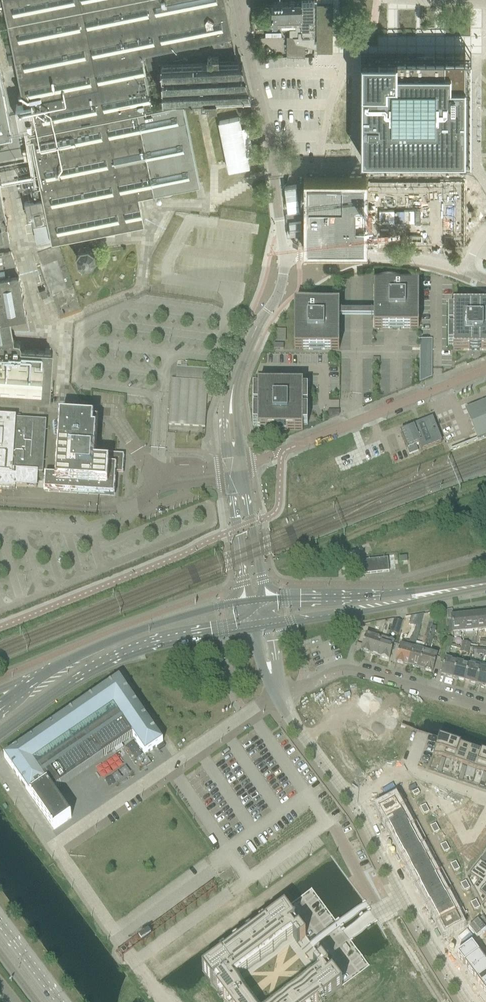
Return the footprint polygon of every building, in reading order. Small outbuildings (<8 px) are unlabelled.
[(162,59),(238,56),(227,0),(0,0),(0,13),(6,12),(25,102),(17,104),(20,122),(29,121),(34,148),(24,150),(26,159),(36,157),(39,175),(21,178),(24,191),(30,190),(32,199),(25,201),(29,218),(47,214),(52,239),(145,220),(139,193),(200,181),(184,99),(154,105),(146,66),(162,63),(162,59)] [(303,30),(303,0),(272,1),(273,25),(280,25),(282,22),(282,20),(296,20),(296,28),(290,28),(290,35),(288,35),(288,55),(306,56),(306,44),(297,41),(294,35),(299,35),(299,30),(303,30)] [(294,35),(297,41),(306,44),(315,46),(317,47),(317,42),(315,41),(316,10),(315,0),(304,0),(303,0),(303,30),(299,30),(299,35),(294,35)] [(361,155),(361,156),(362,156),(362,155),(368,155),(368,156),(369,156),(369,155),(378,155),(378,156),(379,156),(379,155),(387,155),(387,156),(388,156),(388,155),(397,155),(397,156),(398,156),(398,155),(406,155),(406,156),(407,156),(407,155),(416,155),(416,156),(417,156),(417,155),(435,155),(435,156),(436,156),(436,155),(445,155),(445,156),(446,156),(446,155),(454,155),(454,156),(455,156),(455,155),(464,155),(464,156),(465,156),(465,155),(466,155),(471,155),(471,156),(472,156),(472,155),(471,155),(471,150),(472,150),(472,149),(471,149),(471,141),(472,141),(472,140),(471,140),(471,132),(472,132),(472,131),(471,131),(471,123),(472,123),(472,122),(471,122),(471,114),(472,114),(472,113),(471,113),(471,105),(472,105),(472,104),(471,104),(471,96),(472,96),(472,95),(471,95),(471,87),(472,87),(472,86),(471,86),(466,86),(466,53),(465,53),(464,53),(456,53),(455,53),(446,53),(445,53),(436,53),(436,52),(435,52),(435,53),(434,53),(424,53),(417,53),(417,52),(416,52),(416,53),(408,53),(408,52),(407,52),(407,53),(398,53),(398,52),(397,52),(397,53),(388,53),(388,52),(387,52),(387,53),(379,53),(379,52),(378,52),(378,53),(369,53),(369,52),(368,52),(368,53),(363,53),(363,52),(362,52),(362,53),(362,58),(362,59),(362,67),(362,68),(362,76),(362,77),(362,86),(362,85),(362,86),(362,87),(362,94),(362,95),(362,104),(362,103),(362,104),(362,105),(362,112),(362,113),(362,122),(362,121),(362,122),(362,123),(362,130),(362,131),(362,140),(362,139),(362,140),(362,141),(362,148),(361,148),(361,149),(362,149),(362,155),(361,155)] [(238,56),(162,59),(162,63),(163,96),(193,94),(193,99),(202,99),(203,104),(205,104),(207,102),(207,100),(217,100),(217,94),(240,92),(247,92),(249,92),(250,92),(252,92),(243,55),(241,55),(238,56)] [(13,133),(0,67),(0,136),(13,133)] [(220,120),(230,170),(250,166),(240,116),(220,120)] [(309,212),(309,244),(354,244),(364,244),(365,190),(365,180),(356,179),(354,179),(320,179),(315,179),(309,179),(309,205),(309,212)] [(10,237),(0,180),(0,239),(10,237)] [(465,180),(367,180),(367,190),(447,190),(447,240),(447,245),(456,245),(456,239),(465,239),(465,180)] [(92,261),(96,255),(95,248),(89,243),(81,245),(77,251),(78,258),(85,263),(92,261)] [(11,316),(27,313),(20,272),(19,272),(12,250),(0,253),(0,318),(11,316)] [(374,320),(374,329),(418,329),(418,315),(419,285),(374,284),(374,315),(374,320)] [(294,305),(294,350),(339,350),(339,320),(356,320),(374,320),(374,315),(356,315),(339,315),(339,306),(294,305)] [(453,314),(453,321),(453,351),(485,351),(485,307),(474,306),(453,306),(453,314)] [(18,340),(15,340),(11,316),(0,318),(0,397),(50,400),(53,350),(21,348),(21,344),(21,343),(21,342),(20,341),(19,340),(18,340)] [(429,379),(429,358),(419,358),(418,378),(429,379)] [(174,379),(169,379),(167,425),(204,426),(206,368),(175,367),(174,379)] [(258,386),(258,430),(302,431),(302,410),(302,406),(303,386),(273,386),(258,386)] [(469,418),(469,419),(470,420),(471,422),(472,422),(470,418),(481,414),(485,427),(485,411),(470,417),(469,418)] [(42,474),(42,480),(44,480),(43,492),(114,496),(116,466),(112,466),(112,458),(95,457),(98,421),(88,420),(59,418),(55,475),(42,474)] [(46,422),(14,420),(15,420),(0,419),(0,488),(15,489),(15,487),(36,488),(37,479),(42,480),(42,474),(46,422)] [(413,429),(401,434),(407,449),(409,455),(418,451),(416,445),(419,444),(421,450),(441,442),(432,419),(428,421),(412,427),(413,429)] [(476,433),(475,430),(474,431),(475,433),(475,435),(476,434),(479,440),(479,441),(485,438),(485,429),(476,433)] [(387,559),(362,562),(364,575),(389,572),(387,559)] [(483,616),(483,615),(476,616),(477,631),(485,630),(485,616),(483,616)] [(477,631),(476,616),(475,616),(475,617),(471,617),(471,616),(464,617),(465,632),(477,631)] [(465,632),(464,617),(463,617),(463,618),(459,618),(459,617),(451,618),(453,633),(454,633),(454,638),(460,638),(460,633),(465,632)] [(386,621),(383,631),(388,632),(390,625),(392,626),(394,621),(394,620),(386,621)] [(394,620),(390,633),(398,636),(402,623),(394,620)] [(386,621),(374,623),(375,629),(377,629),(383,631),(386,621)] [(414,650),(417,637),(420,628),(416,627),(412,640),(410,639),(409,643),(406,642),(404,644),(403,647),(400,646),(395,663),(404,665),(404,664),(408,665),(409,662),(410,662),(414,650)] [(432,673),(437,656),(429,654),(435,632),(431,631),(428,639),(427,646),(425,653),(424,652),(420,668),(424,669),(424,670),(432,673)] [(366,635),(361,652),(370,655),(371,654),(376,655),(381,637),(379,636),(378,639),(366,635)] [(381,637),(376,655),(380,657),(380,658),(389,661),(394,644),(383,640),(384,637),(381,637)] [(425,653),(427,646),(416,643),(415,646),(414,650),(410,662),(409,662),(408,665),(411,666),(411,667),(419,669),(420,668),(424,652),(425,653)] [(453,678),(457,664),(445,661),(441,675),(442,675),(442,674),(446,675),(445,676),(453,678)] [(465,681),(468,667),(457,664),(453,678),(454,677),(457,678),(457,679),(465,681)] [(477,684),(480,670),(468,667),(465,681),(469,682),(476,684),(477,684)] [(480,670),(477,684),(480,685),(485,687),(485,672),(480,670)] [(4,758),(54,830),(71,818),(53,792),(133,737),(145,755),(163,743),(119,679),(4,758)] [(439,739),(433,757),(444,761),(450,743),(439,739)] [(450,743),(444,761),(454,764),(460,747),(450,743)] [(460,747),(454,764),(465,768),(471,751),(460,747)] [(471,751),(465,768),(475,772),(482,754),(471,751)] [(475,772),(485,776),(485,775),(485,756),(482,754),(475,772)] [(117,756),(94,767),(100,778),(122,767),(117,756)] [(399,799),(378,810),(384,820),(404,809),(399,799)] [(404,809),(384,820),(384,821),(384,820),(389,830),(410,819),(409,818),(405,820),(400,812),(404,810),(404,809)] [(410,819),(389,830),(394,839),(415,828),(410,819)] [(415,828),(394,839),(399,849),(419,838),(414,829),(415,829),(415,828)] [(419,838),(399,849),(404,858),(425,847),(424,847),(419,838)] [(425,847),(404,858),(404,859),(405,859),(409,867),(409,868),(430,857),(425,847)] [(475,868),(485,877),(485,866),(483,864),(485,860),(485,857),(484,856),(480,861),(475,868)] [(430,857),(409,868),(414,877),(435,866),(434,866),(430,857)] [(435,866),(414,877),(415,878),(419,886),(419,887),(440,876),(435,866)] [(469,874),(479,882),(473,889),(482,906),(485,901),(485,877),(475,868),(469,874)] [(440,876),(419,887),(424,897),(444,886),(440,877),(440,876)] [(444,886),(424,897),(429,906),(450,895),(449,895),(444,886)] [(450,895),(429,906),(429,907),(430,906),(435,915),(455,905),(450,895)] [(455,905),(435,915),(440,924),(439,925),(460,914),(455,905)] [(202,971),(225,1001),(322,1001),(342,987),(342,986),(321,959),(313,949),(310,944),(305,938),(285,910),(284,910),(202,971)] [(460,914),(439,925),(445,935),(461,927),(456,917),(460,915),(460,914)] [(476,942),(457,956),(463,965),(482,951),(476,942)] [(463,965),(464,965),(470,973),(485,962),(485,960),(481,953),(482,952),(482,951),(463,965)] [(470,973),(476,982),(485,975),(485,962),(470,973)] [(476,982),(483,991),(485,989),(485,975),(476,982)] [(394,998),(393,997),(390,993),(391,993),(390,992),(389,993),(385,996),(384,997),(380,1000),(380,999),(379,1000),(377,1001),(396,1001),(394,998)]
